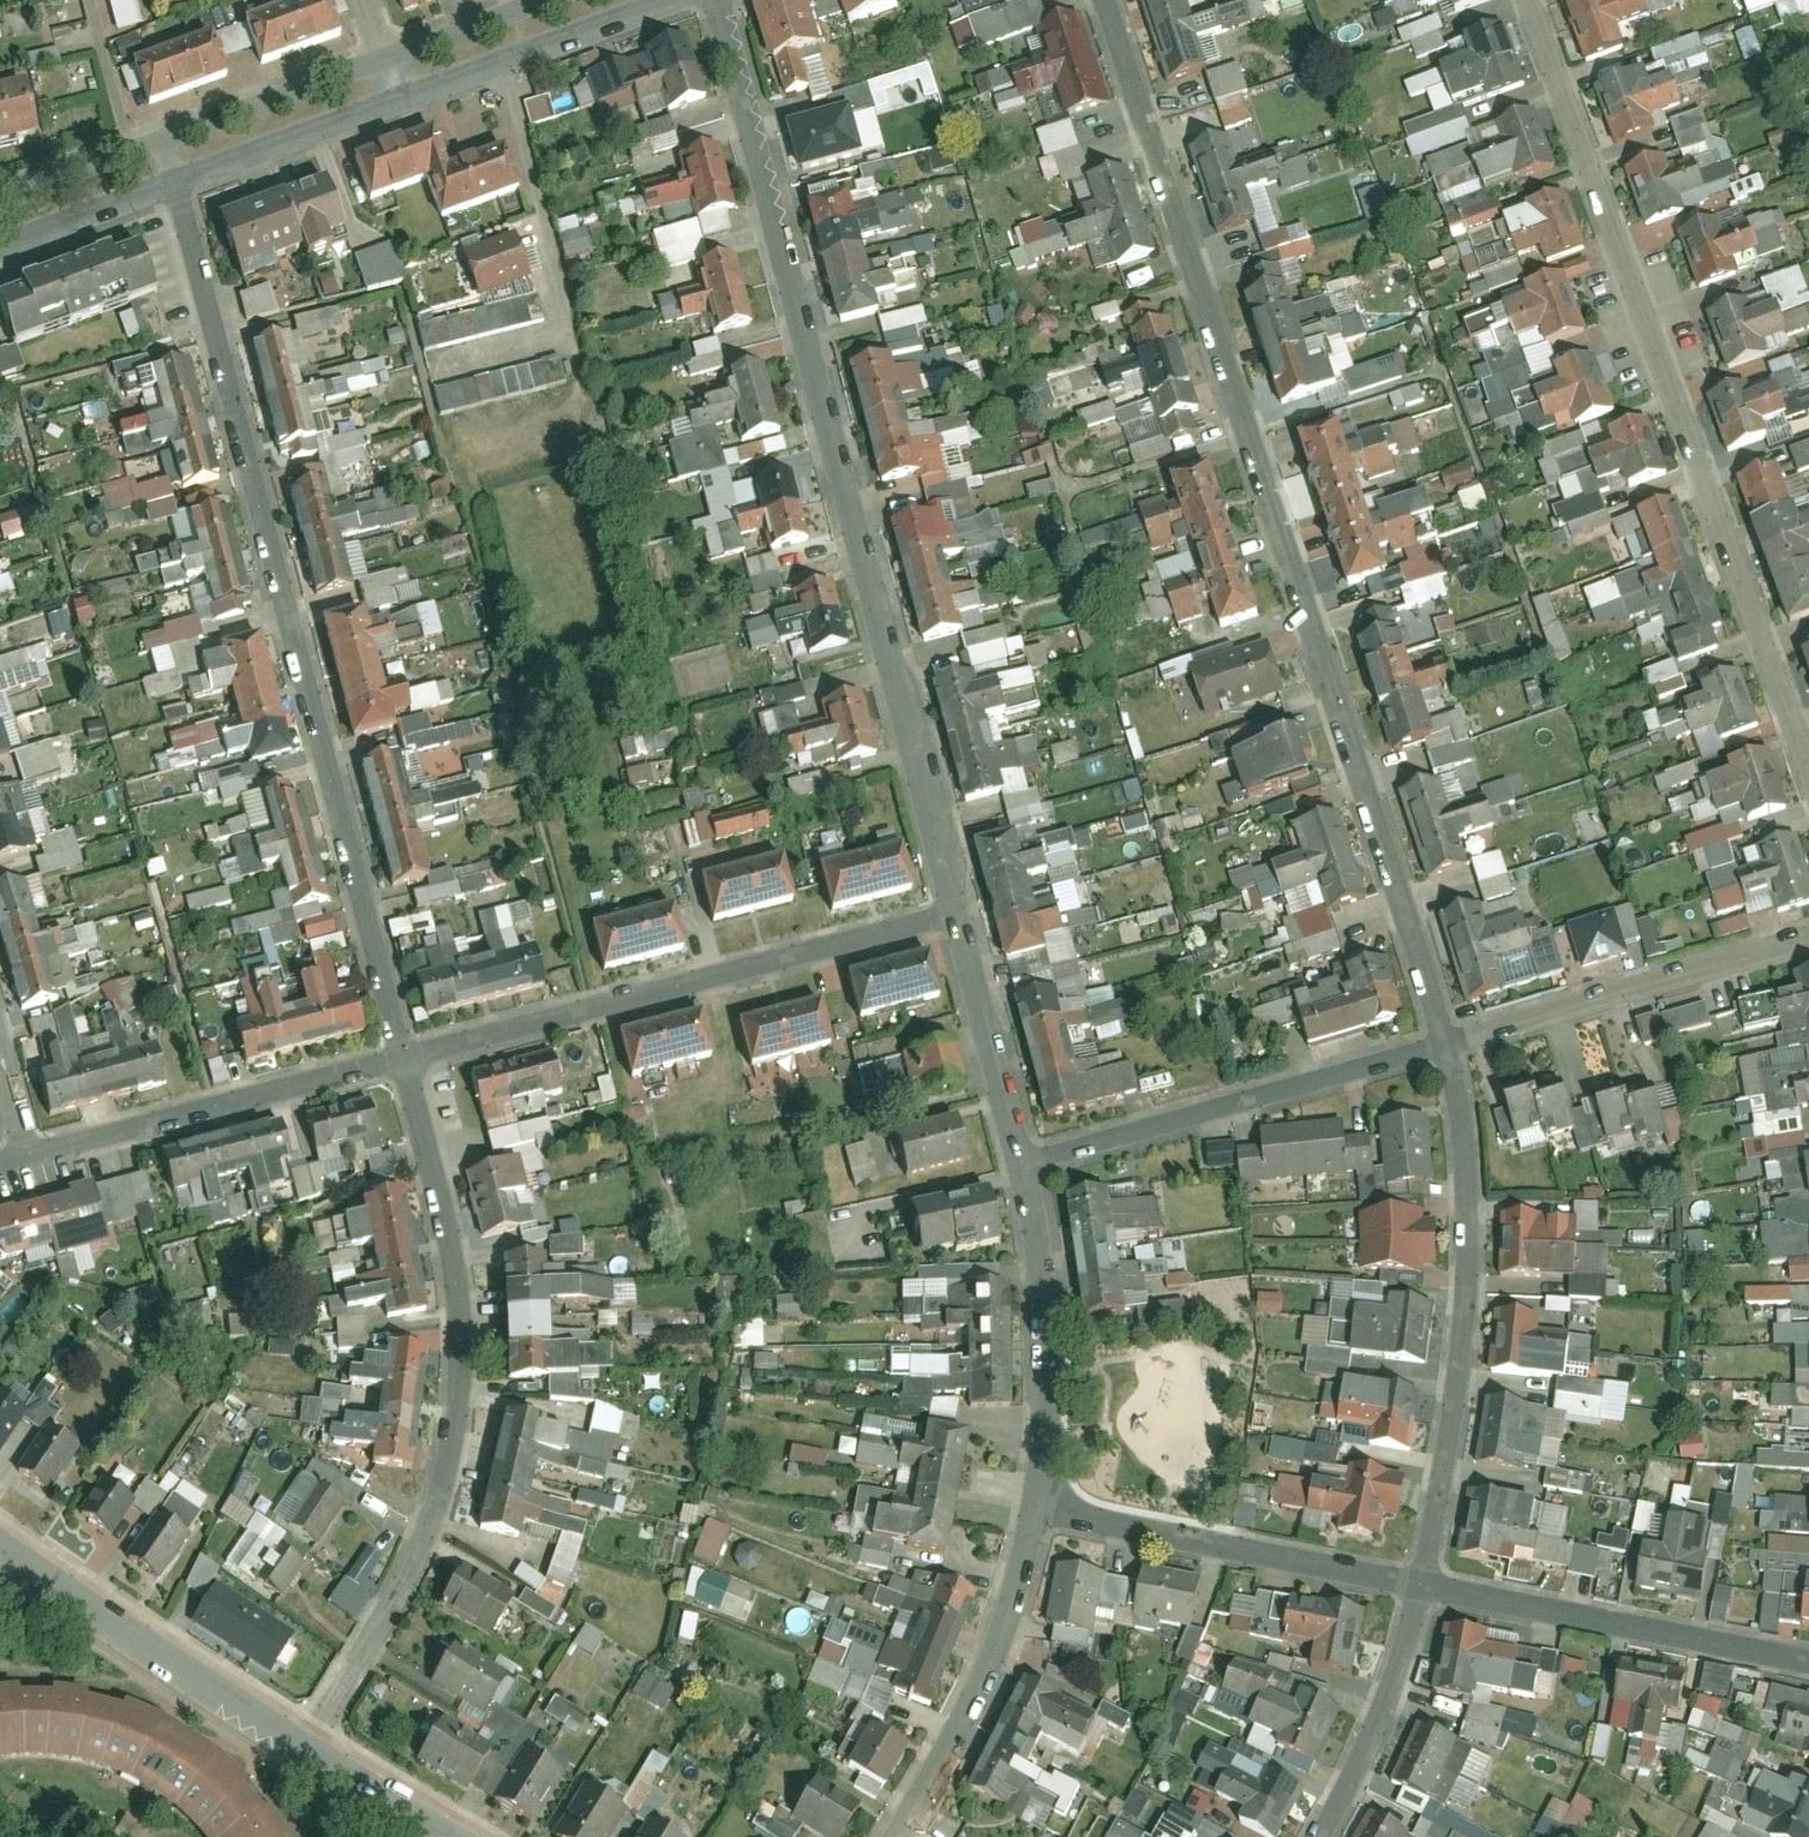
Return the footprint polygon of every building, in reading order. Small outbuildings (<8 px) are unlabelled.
[(137,25),(131,0),(103,0),(111,31),(137,25)] [(243,22),(258,65),(339,35),(326,0),(303,0),(243,22)] [(403,13),(440,0),(398,0),(403,13)] [(844,17),(838,0),(780,0),(750,10),(779,100),(832,83),(813,26),(844,17)] [(898,0),(838,0),(844,17),(846,24),(900,6),(898,0)] [(946,25),(957,55),(1032,26),(1022,0),(1011,0),(946,25)] [(1167,82),(1208,69),(1199,42),(1252,25),(1244,0),(1195,16),(1189,0),(1140,0),(1167,82)] [(1491,0),(1417,0),(1421,10),(1452,0),(1457,16),(1493,5),(1491,0)] [(1560,0),(1582,62),(1625,48),(1620,31),(1644,23),(1636,0),(1615,0),(1608,2),(1607,0),(1561,0),(1560,0)] [(1109,104),(1080,16),(1039,29),(1049,59),(1009,72),(1019,103),(1058,90),(1067,118),(1109,104)] [(1432,18),(1395,30),(1400,45),(1412,41),(1416,51),(1440,43),(1432,18)] [(1524,88),(1505,27),(1462,41),(1468,58),(1443,66),(1451,94),(1483,84),(1488,100),(1524,88)] [(211,34),(123,64),(139,108),(226,77),(211,34)] [(708,99),(686,36),(585,70),(600,114),(657,95),(664,114),(708,99)] [(1637,73),(1595,87),(1617,149),(1660,134),(1654,118),(1679,110),(1669,80),(1643,89),(1637,73)] [(869,109),(884,105),(877,81),(863,85),(869,109)] [(21,82),(0,85),(0,147),(30,143),(21,82)] [(1556,168),(1537,107),(1495,120),(1500,138),(1475,146),(1484,174),(1515,164),(1520,180),(1556,168)] [(850,109),(787,128),(801,176),(864,157),(850,109)] [(627,160),(673,146),(665,117),(619,131),(627,160)] [(1039,158),(1074,150),(1068,122),(1033,129),(1039,158)] [(430,130),(349,159),(366,205),(418,185),(432,223),(523,189),(506,144),(444,167),(430,130)] [(1230,137),(1190,149),(1217,232),(1256,220),(1248,194),(1287,182),(1277,150),(1238,162),(1230,137)] [(733,212),(715,144),(679,154),(685,177),(660,184),(666,209),(693,201),(699,221),(733,212)] [(1666,155),(1624,169),(1646,231),(1689,217),(1684,200),(1708,192),(1698,162),(1672,171),(1666,155)] [(1160,255),(1131,166),(1089,180),(1099,210),(1059,223),(1070,254),(1108,241),(1117,269),(1160,255)] [(1732,203),(1761,192),(1755,175),(1725,186),(1732,203)] [(328,181),(273,202),(295,257),(350,235),(328,181)] [(1588,251),(1569,190),(1527,203),(1532,221),(1507,229),(1515,257),(1547,247),(1552,263),(1588,251)] [(901,193),(903,207),(921,204),(919,191),(901,193)] [(852,196),(809,207),(838,324),(881,313),(877,298),(897,294),(890,264),(872,268),(865,242),(883,237),(875,205),(855,210),(852,196)] [(273,202),(218,224),(240,278),(295,257),(273,202)] [(1723,217),(1682,232),(1703,294),(1746,279),(1741,263),(1765,255),(1755,225),(1729,234),(1723,217)] [(579,218),(555,221),(560,257),(583,254),(579,218)] [(890,260),(930,250),(927,236),(887,246),(890,260)] [(360,292),(396,280),(383,243),(347,255),(360,292)] [(531,278),(521,246),(465,264),(475,296),(531,278)] [(133,249),(60,277),(77,320),(150,292),(133,249)] [(752,324),(734,256),(698,266),(704,289),(679,296),(686,321),(713,314),(718,333),(752,324)] [(1586,335),(1567,274),(1525,287),(1530,304),(1505,312),(1514,341),(1545,331),(1550,347),(1586,335)] [(0,301),(0,338),(5,349),(77,320),(60,277),(0,301)] [(232,294),(242,320),(281,307),(276,290),(268,292),(265,283),(232,294)] [(1288,283),(1244,297),(1277,406),(1336,389),(1321,339),(1306,344),(1288,283)] [(538,297),(418,326),(424,352),(544,322),(538,297)] [(1750,300),(1708,314),(1729,376),(1773,361),(1767,345),(1792,337),(1782,307),(1755,316),(1750,300)] [(914,325),(923,324),(921,308),(877,314),(883,357),(918,352),(914,325)] [(1200,412),(1171,323),(1129,336),(1139,366),(1100,379),(1110,410),(1149,398),(1158,425),(1200,412)] [(297,376),(287,336),(253,344),(279,456),(290,454),(291,460),(319,454),(311,419),(328,415),(326,408),(334,406),(330,389),(321,392),(316,371),(297,376)] [(1617,417),(1598,356),(1556,369),(1561,387),(1536,395),(1544,423),(1576,413),(1581,429),(1617,417)] [(559,358),(434,391),(441,417),(566,384),(559,358)] [(895,359),(852,369),(881,486),(924,476),(920,461),(940,456),(933,426),(915,431),(908,404),(926,400),(918,368),(899,372),(895,359)] [(219,480),(188,362),(152,371),(165,419),(120,431),(128,461),(172,450),(183,490),(219,480)] [(774,433),(758,369),(718,379),(734,443),(774,433)] [(1027,378),(1030,408),(1048,407),(1046,376),(1027,378)] [(1750,384),(1708,399),(1730,461),(1773,446),(1768,430),(1792,421),(1782,392),(1756,401),(1750,384)] [(1418,385),(1387,395),(1392,410),(1423,400),(1418,385)] [(1675,481),(1655,420),(1613,433),(1619,450),(1593,458),(1602,486),(1634,476),(1639,492),(1675,481)] [(1334,427),(1296,440),(1310,477),(1347,463),(1334,427)] [(1808,468),(1808,440),(1784,450),(1794,474),(1808,468)] [(101,480),(128,479),(128,463),(100,464),(101,480)] [(1347,463),(1310,477),(1317,496),(1324,514),(1361,500),(1347,463)] [(1738,481),(1789,629),(1808,622),(1808,521),(1799,525),(1779,467),(1738,481)] [(1257,614),(1210,468),(1171,480),(1177,496),(1140,508),(1155,553),(1189,542),(1200,578),(1165,589),(1176,623),(1213,611),(1218,627),(1257,614)] [(333,515),(321,469),(296,475),(299,489),(291,491),(317,597),(352,588),(341,541),(360,537),(354,510),(333,515)] [(806,541),(787,473),(754,482),(772,550),(806,541)] [(172,515),(161,477),(130,486),(128,477),(99,486),(106,512),(137,503),(143,524),(172,515)] [(1480,485),(1454,494),(1464,522),(1490,513),(1480,485)] [(251,607),(224,500),(214,503),(213,496),(185,503),(198,552),(180,556),(186,582),(205,578),(216,622),(243,615),(241,609),(251,607)] [(1725,620),(1681,498),(1642,512),(1664,573),(1646,579),(1656,605),(1674,599),(1687,634),(1725,620)] [(1361,500),(1324,514),(1337,551),(1374,537),(1361,500)] [(936,515),(893,525),(922,642),(965,631),(961,617),(981,612),(974,582),(956,586),(950,560),(967,555),(959,523),(940,528),(936,515)] [(1478,544),(1496,537),(1490,521),(1471,528),(1478,544)] [(1374,537),(1337,551),(1351,588),(1388,574),(1374,537)] [(767,553),(739,561),(749,596),(777,589),(767,553)] [(1393,568),(1403,585),(1393,590),(1404,611),(1433,594),(1412,558),(1393,568)] [(854,642),(835,579),(791,592),(797,613),(772,620),(779,645),(805,637),(810,655),(854,642)] [(1529,602),(1548,652),(1562,646),(1543,596),(1529,602)] [(364,614),(325,625),(356,743),(397,732),(393,717),(413,712),(404,680),(384,686),(377,659),(397,653),(389,623),(368,629),(364,614)] [(189,679),(184,658),(195,655),(192,639),(196,638),(192,619),(137,631),(147,677),(138,679),(143,700),(174,692),(172,683),(189,679)] [(1017,638),(1002,641),(1000,627),(958,634),(963,666),(1020,657),(1017,638)] [(1401,631),(1358,643),(1392,755),(1435,742),(1401,631)] [(291,759),(260,638),(222,648),(224,657),(202,663),(212,701),(233,695),(240,724),(220,729),(228,762),(249,757),(252,770),(291,759)] [(1797,646),(1808,681),(1808,642),(1797,646)] [(1285,693),(1269,644),(1190,670),(1206,719),(1285,693)] [(1023,649),(1026,669),(1043,667),(1040,647),(1023,649)] [(1639,671),(1643,689),(1676,680),(1671,663),(1639,671)] [(1759,732),(1740,671),(1698,684),(1703,702),(1678,710),(1687,738),(1718,728),(1723,744),(1759,732)] [(976,675),(933,685),(962,802),(1005,792),(1001,777),(1021,772),(1014,742),(996,746),(989,720),(1007,715),(999,683),(979,688),(976,675)] [(754,692),(757,707),(803,699),(800,683),(754,692)] [(878,751),(862,690),(815,702),(819,719),(780,730),(788,758),(834,746),(838,762),(878,751)] [(161,725),(184,717),(179,704),(156,711),(161,725)] [(616,742),(620,758),(672,745),(668,729),(616,742)] [(1314,758),(1307,733),(1263,745),(1265,752),(1235,760),(1245,798),(1311,780),(1306,760),(1314,758)] [(1071,743),(1049,747),(1052,763),(1074,760),(1071,743)] [(1791,814),(1772,753),(1730,766),(1736,783),(1710,791),(1719,819),(1750,809),(1755,825),(1791,814)] [(412,805),(399,756),(363,766),(395,888),(432,878),(419,831),(435,827),(428,800),(412,805)] [(1651,778),(1657,794),(1697,779),(1691,763),(1651,778)] [(644,766),(622,769),(625,788),(646,785),(644,766)] [(787,798),(824,792),(821,773),(784,779),(787,798)] [(1444,782),(1399,796),(1426,881),(1471,867),(1463,842),(1496,832),(1484,796),(1452,806),(1444,782)] [(327,902),(299,794),(290,796),(288,786),(262,792),(274,840),(256,845),(262,871),(283,866),(295,910),(327,902)] [(680,811),(701,808),(699,789),(677,792),(680,811)] [(5,793),(0,794),(0,863),(24,856),(5,793)] [(763,810),(710,823),(715,845),(768,832),(763,810)] [(1369,898),(1338,814),(1294,830),(1303,855),(1273,865),(1284,898),(1317,886),(1327,914),(1369,898)] [(979,844),(1007,966),(1047,956),(1044,940),(1065,935),(1058,904),(1038,909),(1030,878),(1050,874),(1044,848),(1023,853),(1019,834),(979,844)] [(1797,839),(1755,852),(1760,869),(1735,877),(1744,905),(1775,896),(1780,911),(1808,902),(1808,878),(1797,839)] [(900,851),(819,872),(831,917),(912,896),(900,851)] [(781,860),(700,881),(712,925),(792,904),(781,860)] [(453,879),(455,893),(486,888),(483,874),(453,879)] [(31,883),(0,892),(0,938),(19,1009),(62,997),(31,883)] [(186,914),(228,902),(223,885),(181,897),(186,914)] [(1482,906),(1441,918),(1465,1004),(1508,992),(1500,962),(1531,953),(1522,922),(1489,931),(1482,906)] [(673,908),(591,929),(603,974),(684,953),(673,908)] [(1614,913),(1569,927),(1583,972),(1627,959),(1614,913)] [(1712,925),(1716,939),(1746,930),(1742,916),(1712,925)] [(430,976),(414,980),(425,1021),(545,988),(533,947),(459,967),(453,945),(424,953),(430,976)] [(361,1040),(351,995),(337,999),(326,954),(310,958),(315,976),(297,981),(306,1016),(278,1022),(270,988),(240,996),(248,1026),(235,1029),(245,1068),(361,1040)] [(940,1004),(928,959),(847,980),(859,1025),(940,1004)] [(1299,1017),(1309,1051),(1405,1024),(1387,959),(1346,970),(1354,1001),(1299,1017)] [(1797,975),(1801,992),(1778,997),(1784,1026),(1807,1021),(1808,1030),(1808,972),(1797,975)] [(1060,990),(1016,1001),(1044,1118),(1089,1107),(1060,990)] [(819,1007),(738,1029),(750,1073),(830,1051),(819,1007)] [(39,1083),(50,1122),(166,1088),(156,1051),(141,1056),(129,1015),(97,1025),(103,1044),(81,1050),(71,1017),(33,1028),(49,1080),(39,1083)] [(1646,1049),(1666,1043),(1659,1018),(1638,1025),(1646,1049)] [(700,1019),(619,1040),(630,1083),(711,1062),(700,1019)] [(967,1091),(954,1045),(856,1072),(863,1098),(914,1083),(920,1104),(967,1091)] [(551,1055),(470,1076),(481,1116),(561,1094),(551,1055)] [(1793,1078),(1798,1108),(1808,1106),(1808,1076),(1793,1078)] [(1533,1098),(1504,1107),(1516,1143),(1546,1134),(1549,1143),(1576,1135),(1582,1153),(1636,1136),(1638,1143),(1667,1134),(1657,1103),(1629,1112),(1625,1099),(1570,1117),(1565,1099),(1536,1108),(1533,1098)] [(367,1100),(305,1116),(314,1154),(377,1139),(367,1100)] [(964,1164),(953,1120),(896,1134),(907,1178),(964,1164)] [(1386,1186),(1431,1184),(1428,1120),(1383,1122),(1386,1186)] [(1371,1175),(1369,1141),(1345,1142),(1344,1124),(1262,1130),(1263,1149),(1240,1150),(1243,1195),(1266,1194),(1265,1183),(1371,1175)] [(280,1126),(163,1157),(173,1193),(289,1161),(280,1126)] [(851,1188),(879,1178),(865,1140),(838,1150),(851,1188)] [(521,1163),(467,1176),(483,1238),(537,1225),(521,1163)] [(0,1215),(0,1265),(51,1253),(53,1262),(105,1249),(89,1185),(67,1191),(69,1198),(0,1215)] [(1109,1190),(1066,1197),(1088,1332),(1133,1325),(1118,1236),(1161,1228),(1156,1198),(1112,1205),(1109,1190)] [(996,1245),(984,1192),(908,1209),(920,1262),(996,1245)] [(427,1315),(404,1193),(364,1200),(367,1217),(346,1221),(351,1253),(375,1248),(381,1277),(341,1285),(347,1315),(386,1308),(389,1322),(427,1315)] [(1362,1275),(1422,1275),(1422,1265),(1436,1265),(1436,1222),(1423,1222),(1423,1213),(1363,1212),(1362,1275)] [(832,1275),(832,1256),(824,1256),(823,1215),(793,1216),(794,1255),(795,1276),(832,1275)] [(1575,1217),(1502,1219),(1503,1277),(1576,1276),(1575,1217)] [(543,1236),(544,1257),(579,1255),(577,1234),(543,1236)] [(1585,1247),(1622,1247),(1622,1234),(1584,1234),(1585,1247)] [(501,1260),(502,1382),(578,1381),(578,1350),(548,1350),(547,1308),(573,1308),(573,1288),(545,1288),(545,1259),(501,1260)] [(11,1283),(10,1266),(0,1267),(0,1284),(11,1283)] [(915,1300),(939,1300),(939,1281),(898,1281),(898,1317),(915,1317),(915,1300)] [(1012,1408),(1009,1288),(961,1289),(964,1410),(1012,1408)] [(1254,1313),(1277,1313),(1277,1295),(1254,1295),(1254,1313)] [(1351,1357),(1424,1366),(1432,1304),(1393,1299),(1390,1316),(1356,1312),(1351,1357)] [(1542,1299),(1541,1315),(1566,1316),(1567,1300),(1542,1299)] [(174,1309),(180,1331),(200,1326),(194,1304),(174,1309)] [(1540,1318),(1494,1313),(1488,1374),(1563,1382),(1568,1337),(1538,1334),(1540,1318)] [(412,1472),(427,1351),(389,1346),(386,1366),(365,1363),(364,1377),(352,1375),(350,1389),(385,1393),(381,1427),(345,1423),(343,1435),(332,1434),(330,1449),(379,1455),(377,1468),(412,1472)] [(749,1355),(748,1369),(771,1370),(772,1356),(749,1355)] [(1368,1446),(1414,1452),(1422,1393),(1348,1383),(1342,1427),(1370,1431),(1368,1446)] [(1787,1407),(1786,1386),(1768,1387),(1769,1408),(1787,1407)] [(22,1411),(0,1397),(0,1446),(22,1411)] [(1542,1412),(1485,1404),(1476,1466),(1553,1477),(1557,1448),(1537,1445),(1542,1412)] [(1790,1431),(1804,1430),(1803,1412),(1789,1413),(1790,1431)] [(505,1413),(479,1528),(519,1537),(545,1422),(505,1413)] [(903,1545),(945,1554),(968,1438),(929,1431),(925,1449),(904,1445),(899,1469),(917,1472),(903,1545)] [(47,1496),(75,1450),(46,1432),(18,1478),(47,1496)] [(1302,1445),(1298,1461),(1328,1468),(1335,1437),(1314,1433),(1311,1447),(1302,1445)] [(1699,1438),(1675,1443),(1679,1459),(1703,1455),(1699,1438)] [(1296,1465),(1300,1444),(1266,1439),(1262,1460),(1296,1465)] [(822,1469),(825,1453),(787,1445),(784,1461),(822,1469)] [(317,1489),(346,1507),(353,1511),(363,1495),(312,1464),(302,1480),(317,1489)] [(1398,1519),(1405,1477),(1349,1469),(1346,1489),(1312,1484),(1308,1512),(1347,1518),(1344,1536),(1381,1542),(1385,1517),(1398,1519)] [(161,1489),(142,1476),(128,1497),(147,1510),(161,1489)] [(106,1535),(129,1501),(102,1483),(79,1517),(106,1535)] [(1235,1486),(1231,1525),(1253,1527),(1257,1488),(1235,1486)] [(318,1550),(346,1507),(317,1489),(290,1531),(318,1550)] [(1471,1492),(1458,1557),(1531,1572),(1537,1544),(1528,1542),(1535,1505),(1471,1492)] [(1633,1503),(1629,1532),(1643,1534),(1647,1505),(1633,1503)] [(158,1579),(183,1532),(154,1516),(128,1562),(158,1579)] [(701,1520),(687,1556),(712,1566),(726,1530),(701,1520)] [(1645,1550),(1638,1590),(1700,1601),(1706,1561),(1703,1560),(1709,1528),(1669,1521),(1663,1553),(1645,1550)] [(368,1551),(347,1582),(362,1593),(383,1562),(368,1551)] [(284,1600),(304,1568),(279,1552),(258,1584),(284,1600)] [(518,1562),(509,1573),(532,1591),(541,1579),(518,1562)] [(1127,1582),(1057,1568),(1045,1628),(1093,1637),(1099,1606),(1121,1611),(1127,1582)] [(1190,1628),(1200,1579),(1142,1568),(1133,1618),(1190,1628)] [(490,1637),(513,1597),(463,1569),(440,1609),(490,1637)] [(679,1601),(744,1619),(754,1587),(688,1569),(679,1601)] [(891,1691),(931,1707),(978,1596),(939,1579),(891,1691)] [(362,1593),(347,1582),(330,1605),(357,1625),(374,1601),(362,1593)] [(268,1671),(293,1633),(216,1583),(191,1621),(268,1671)] [(1705,1619),(1723,1621),(1728,1589),(1710,1586),(1705,1619)] [(511,1606),(553,1626),(560,1612),(518,1591),(511,1606)] [(1352,1679),(1365,1613),(1291,1598),(1282,1642),(1316,1648),(1311,1671),(1352,1679)] [(678,1613),(675,1631),(690,1634),(693,1616),(678,1613)] [(588,1655),(599,1636),(580,1625),(569,1645),(588,1655)] [(1488,1632),(1446,1625),(1434,1697),(1469,1703),(1472,1690),(1534,1701),(1541,1660),(1515,1655),(1485,1650),(1488,1632)] [(1188,1663),(1199,1633),(1183,1627),(1172,1657),(1188,1663)] [(506,1674),(455,1645),(433,1684),(485,1713),(506,1674)] [(1687,1671),(1613,1655),(1603,1702),(1632,1709),(1625,1740),(1653,1746),(1659,1721),(1675,1724),(1687,1671)] [(1264,1656),(1264,1661),(1211,1660),(1210,1686),(1283,1688),(1284,1656),(1264,1656)] [(1693,1693),(1724,1700),(1731,1671),(1699,1664),(1693,1693)] [(637,1672),(626,1694),(658,1711),(670,1690),(637,1672)] [(0,1685),(0,1757),(15,1756),(65,1759),(102,1769),(144,1789),(177,1811),(205,1836),(294,1836),(291,1828),(263,1794),(218,1757),(173,1728),(128,1709),(87,1694),(48,1688),(8,1684),(0,1685)] [(1079,1756),(1097,1720),(1023,1684),(970,1793),(1020,1817),(1055,1744),(1079,1756)] [(1762,1686),(1756,1716),(1785,1722),(1783,1733),(1808,1738),(1808,1695),(1762,1686)] [(1277,1750),(1318,1766),(1339,1712),(1299,1696),(1295,1706),(1264,1694),(1251,1730),(1280,1741),(1277,1750)] [(1711,1777),(1697,1823),(1700,1824),(1696,1836),(1729,1836),(1733,1823),(1718,1818),(1735,1763),(1746,1767),(1756,1736),(1714,1723),(1720,1704),(1693,1696),(1684,1727),(1714,1737),(1707,1760),(1682,1752),(1678,1766),(1711,1777)] [(575,1731),(584,1714),(548,1697),(540,1714),(575,1731)] [(490,1746),(443,1719),(418,1762),(466,1789),(490,1746)] [(1455,1738),(1424,1724),(1395,1792),(1426,1805),(1455,1738)] [(1603,1761),(1609,1729),(1594,1726),(1588,1759),(1603,1761)] [(884,1789),(906,1751),(868,1729),(846,1768),(884,1789)] [(533,1826),(562,1775),(523,1753),(494,1803),(533,1826)] [(1264,1836),(1279,1836),(1300,1791),(1264,1775),(1259,1786),(1230,1773),(1218,1800),(1246,1813),(1240,1826),(1264,1836)] [(816,1836),(839,1836),(858,1804),(813,1778),(788,1821),(816,1836)] [(1790,1784),(1786,1792),(1761,1782),(1749,1812),(1777,1824),(1772,1836),(1808,1836),(1808,1791),(1790,1784)] [(582,1788),(555,1836),(609,1836),(623,1811),(582,1788)] [(1118,1813),(1135,1822),(1147,1799),(1130,1790),(1118,1813)] [(1547,1800),(1541,1818),(1580,1833),(1591,1804),(1572,1797),(1568,1808),(1547,1800)] [(1374,1812),(1359,1836),(1406,1836),(1409,1832),(1374,1812)] [(648,1823),(640,1836),(673,1836),(648,1823)] [(1087,1832),(1070,1825),(1065,1836),(1084,1836),(1087,1832)]
